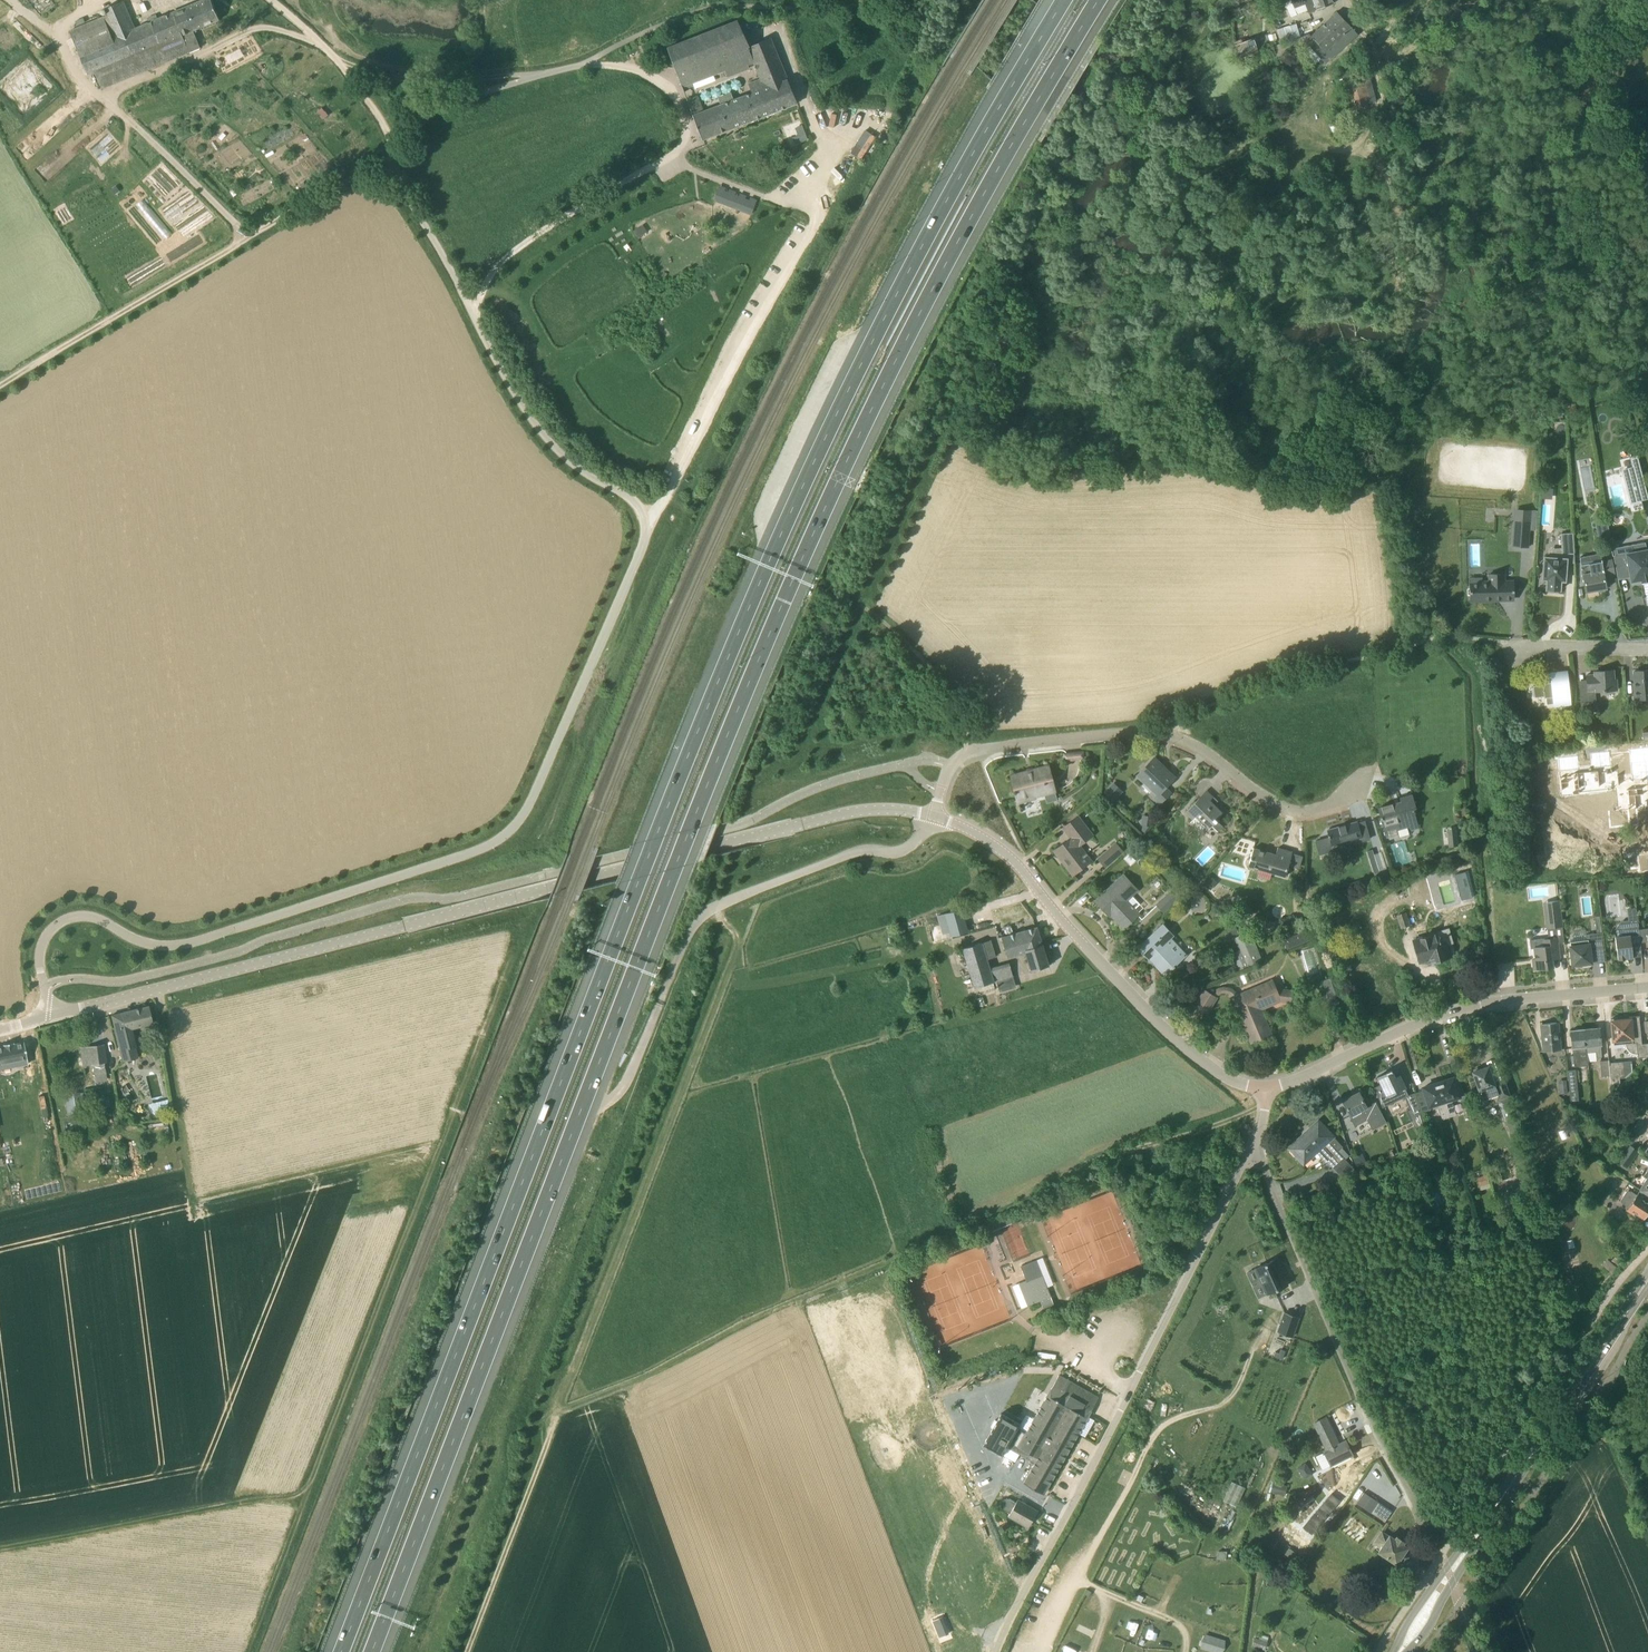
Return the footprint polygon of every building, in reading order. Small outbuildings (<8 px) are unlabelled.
[(190,52),(200,48),(193,31),(220,20),(212,0),(206,0),(136,29),(124,1),(107,8),(110,16),(71,33),(76,46),(88,74),(95,72),(99,82),(187,47),(190,52)] [(1333,3),(1332,0),(1294,0),(1291,1),(1295,8),(1306,4),(1309,13),(1333,3)] [(1345,37),(1343,34),(1351,27),(1337,12),(1311,36),(1314,40),(1309,45),(1322,59),(1345,37)] [(698,95),(687,99),(702,140),(798,103),(771,39),(751,47),(738,21),(668,48),(684,92),(695,88),(693,82),(725,69),(728,75),(756,64),(762,79),(749,84),(752,93),(704,111),(698,95)] [(1285,41),(1298,36),(1295,25),(1282,30),(1285,41)] [(1289,52),(1303,49),(1298,36),(1285,41),(1289,52)] [(1359,105),(1369,102),(1376,100),(1372,84),(1365,85),(1354,88),(1359,105)] [(1233,135),(1244,126),(1239,121),(1228,129),(1233,135)] [(856,143),(850,153),(856,157),(863,147),(856,143)] [(1320,166),(1309,169),(1315,186),(1326,183),(1320,166)] [(718,188),(714,199),(716,200),(716,201),(751,215),(756,202),(749,200),(746,198),(739,196),(736,194),(729,192),(725,190),(718,188)] [(639,227),(634,230),(638,237),(643,234),(639,227)] [(1630,457),(1632,467),(1642,501),(1647,500),(1647,497),(1637,455),(1630,457)] [(1632,467),(1621,470),(1631,504),(1642,501),(1632,467)] [(1517,518),(1514,546),(1529,547),(1531,519),(1517,518)] [(1600,542),(1611,540),(1607,519),(1600,521),(1601,526),(1598,527),(1600,542)] [(1562,553),(1574,552),(1573,533),(1561,534),(1562,553)] [(1630,577),(1631,582),(1641,580),(1642,582),(1647,581),(1647,549),(1646,550),(1645,543),(1634,546),(1635,552),(1613,556),(1616,567),(1628,564),(1630,577)] [(1565,581),(1565,580),(1567,559),(1545,557),(1543,579),(1547,580),(1546,589),(1549,589),(1549,592),(1557,593),(1558,590),(1560,590),(1561,581),(1565,581)] [(1599,590),(1599,591),(1604,590),(1604,589),(1606,589),(1604,575),(1614,573),(1612,560),(1602,562),(1602,561),(1580,565),(1581,575),(1583,575),(1586,592),(1599,590)] [(1481,582),(1470,582),(1470,583),(1470,587),(1470,588),(1470,601),(1484,601),(1484,597),(1514,597),(1514,581),(1504,581),(1504,574),(1489,574),(1490,582),(1482,582),(1481,582)] [(1594,672),(1594,674),(1586,675),(1588,691),(1595,690),(1595,692),(1618,690),(1617,679),(1615,679),(1614,670),(1594,672)] [(1634,671),(1635,683),(1633,683),(1635,700),(1647,699),(1647,670),(1634,671)] [(1547,704),(1554,704),(1554,705),(1571,703),(1568,681),(1543,683),(1543,685),(1533,686),(1533,687),(1532,687),(1533,697),(1535,697),(1535,698),(1544,697),(1544,698),(1546,698),(1547,704)] [(1596,693),(1580,694),(1581,703),(1596,701),(1596,693)] [(1538,750),(1543,793),(1563,792),(1563,789),(1595,785),(1595,788),(1601,787),(1600,785),(1605,784),(1608,809),(1605,810),(1605,811),(1609,810),(1619,809),(1622,809),(1622,808),(1626,808),(1629,808),(1629,812),(1630,812),(1630,808),(1644,806),(1647,806),(1645,791),(1643,791),(1642,784),(1641,777),(1647,777),(1647,737),(1620,740),(1623,768),(1607,770),(1607,765),(1600,765),(1598,742),(1575,744),(1577,759),(1563,760),(1561,747),(1538,750)] [(1160,803),(1170,793),(1171,793),(1165,788),(1175,778),(1175,777),(1172,780),(1171,780),(1158,767),(1161,764),(1154,758),(1137,775),(1158,795),(1155,798),(1160,803)] [(1016,793),(1017,798),(1018,801),(1055,791),(1055,790),(1059,789),(1057,780),(1053,781),(1049,766),(1025,773),(1026,777),(1013,780),(1015,791),(1014,791),(1014,794),(1016,793)] [(1114,782),(1104,792),(1114,802),(1123,791),(1114,782)] [(1192,820),(1191,821),(1200,831),(1205,826),(1209,829),(1212,826),(1218,832),(1223,827),(1216,820),(1223,813),(1214,804),(1212,806),(1211,804),(1209,807),(1206,804),(1213,796),(1207,790),(1199,798),(1185,812),(1192,820)] [(1397,830),(1408,827),(1409,831),(1419,828),(1413,809),(1416,808),(1412,795),(1400,798),(1401,802),(1378,808),(1386,837),(1398,834),(1397,830)] [(1093,836),(1078,817),(1063,828),(1071,838),(1055,851),(1073,875),(1091,861),(1080,846),(1093,836)] [(1328,830),(1333,846),(1361,838),(1362,841),(1370,839),(1365,821),(1358,823),(1357,821),(1328,830)] [(1458,846),(1457,835),(1448,836),(1449,847),(1458,846)] [(1106,867),(1123,851),(1115,843),(1098,858),(1106,867)] [(1276,855),(1254,848),(1248,866),(1285,877),(1293,852),(1278,848),(1276,855)] [(1383,854),(1376,856),(1374,849),(1368,851),(1374,873),(1387,869),(1383,854)] [(1198,869),(1193,873),(1198,878),(1203,874),(1198,869)] [(1218,882),(1209,874),(1201,882),(1210,890),(1218,882)] [(1471,874),(1464,877),(1471,896),(1478,894),(1471,874)] [(1138,889),(1124,875),(1096,901),(1109,916),(1111,914),(1124,928),(1139,914),(1126,900),(1138,889)] [(1302,880),(1291,881),(1292,893),(1303,893),(1302,880)] [(1157,905),(1164,912),(1178,899),(1171,892),(1157,905)] [(1551,927),(1563,926),(1559,900),(1548,901),(1551,927)] [(1632,944),(1641,943),(1639,929),(1636,907),(1626,909),(1629,926),(1620,928),(1621,936),(1615,937),(1618,959),(1633,958),(1632,944)] [(952,936),(969,932),(962,909),(945,913),(952,936)] [(1406,912),(1396,915),(1401,929),(1410,925),(1406,912)] [(1186,955),(1170,937),(1173,935),(1163,925),(1139,947),(1149,958),(1150,957),(1166,974),(1181,959),(1186,955)] [(1043,944),(1038,926),(1002,937),(1005,948),(1019,944),(1023,943),(1025,949),(1043,944)] [(1234,926),(1230,931),(1236,937),(1241,932),(1234,926)] [(1447,945),(1453,943),(1449,928),(1437,931),(1438,934),(1430,936),(1413,941),(1419,962),(1427,959),(1428,963),(1451,956),(1447,945)] [(1641,943),(1647,942),(1647,928),(1639,929),(1641,943)] [(1287,949),(1314,938),(1313,933),(1311,929),(1283,939),(1285,944),(1287,949)] [(1239,970),(1262,960),(1254,939),(1247,933),(1235,938),(1240,950),(1232,954),(1239,970)] [(1603,947),(1601,933),(1597,933),(1585,934),(1586,940),(1570,942),(1573,965),(1576,966),(1578,966),(1583,966),(1582,964),(1605,962),(1603,947)] [(1560,958),(1557,938),(1548,939),(1542,940),(1543,946),(1534,947),(1535,959),(1533,959),(1534,970),(1554,967),(1552,958),(1560,958)] [(975,988),(1013,976),(1009,963),(990,968),(987,959),(995,957),(990,940),(963,948),(975,988)] [(1025,949),(1023,943),(1019,944),(1005,948),(1008,958),(1026,953),(1031,971),(1049,965),(1047,958),(1050,957),(1049,950),(1045,951),(1043,944),(1025,949)] [(1333,977),(1324,979),(1328,996),(1336,994),(1333,977)] [(1252,1042),(1270,1034),(1260,1009),(1276,1003),(1280,1001),(1291,1003),(1292,990),(1275,988),(1273,981),(1233,998),(1252,1042)] [(1233,985),(1217,988),(1218,994),(1234,992),(1233,985)] [(1216,997),(1212,994),(1205,990),(1196,1004),(1208,1011),(1216,997)] [(138,1058),(135,1048),(131,1029),(153,1023),(149,1006),(112,1015),(123,1062),(138,1058)] [(1611,1019),(1614,1045),(1625,1044),(1626,1046),(1627,1048),(1628,1050),(1629,1051),(1631,1053),(1633,1053),(1635,1054),(1638,1054),(1638,1058),(1647,1057),(1647,1046),(1647,1043),(1642,1044),(1639,1017),(1640,1017),(1640,1016),(1629,1017),(1629,1018),(1630,1018),(1630,1019),(1623,1020),(1622,1018),(1623,1018),(1621,1017),(1619,1017),(1617,1017),(1615,1017),(1613,1018),(1611,1019)] [(1541,1024),(1544,1051),(1561,1050),(1558,1022),(1541,1024)] [(1587,1053),(1596,1052),(1596,1057),(1602,1057),(1599,1028),(1584,1029),(1587,1053)] [(1571,1030),(1574,1064),(1588,1062),(1587,1053),(1584,1029),(1571,1030)] [(0,1047),(0,1069),(28,1064),(24,1042),(13,1044),(13,1043),(3,1045),(4,1046),(0,1047)] [(107,1074),(105,1058),(103,1045),(82,1048),(84,1066),(96,1064),(97,1068),(94,1069),(95,1075),(107,1074)] [(1609,1065),(1610,1065),(1609,1060),(1608,1060),(1609,1060),(1600,1061),(1601,1076),(1610,1076),(1609,1065)] [(1610,1076),(1611,1084),(1620,1083),(1618,1064),(1610,1065),(1609,1065),(1610,1076)] [(1497,1094),(1499,1098),(1510,1095),(1504,1079),(1494,1082),(1488,1066),(1480,1069),(1478,1068),(1475,1069),(1474,1071),(1473,1072),(1479,1090),(1476,1090),(1475,1092),(1479,1101),(1480,1102),(1490,1098),(1491,1096),(1497,1094)] [(1387,1096),(1406,1087),(1399,1075),(1395,1077),(1392,1071),(1391,1070),(1387,1072),(1378,1077),(1387,1096)] [(1568,1080),(1570,1090),(1577,1089),(1575,1070),(1566,1070),(1567,1080),(1568,1080)] [(1449,1117),(1456,1115),(1451,1099),(1459,1096),(1461,1102),(1467,1100),(1460,1077),(1454,1079),(1454,1078),(1438,1082),(1449,1117)] [(1568,1091),(1570,1090),(1568,1080),(1567,1080),(1558,1081),(1559,1094),(1568,1093),(1568,1091)] [(1443,1119),(1449,1117),(1438,1082),(1423,1087),(1424,1090),(1415,1093),(1420,1109),(1421,1113),(1431,1110),(1430,1106),(1438,1103),(1443,1119)] [(1373,1103),(1366,1106),(1359,1092),(1343,1101),(1351,1115),(1362,1109),(1370,1123),(1373,1129),(1385,1123),(1381,1117),(1373,1103)] [(1412,1111),(1420,1109),(1415,1093),(1407,1095),(1405,1096),(1412,1111)] [(152,1112),(170,1109),(169,1100),(151,1102),(152,1112)] [(1512,1108),(1502,1111),(1507,1125),(1515,1122),(1516,1121),(1512,1108)] [(1289,1148),(1304,1164),(1324,1145),(1333,1155),(1327,1161),(1333,1168),(1344,1158),(1338,1151),(1337,1151),(1328,1141),(1333,1136),(1319,1120),(1289,1148)] [(1617,1161),(1627,1168),(1639,1150),(1629,1144),(1617,1161)] [(1362,1153),(1353,1157),(1357,1169),(1367,1165),(1362,1153)] [(1643,1175),(1641,1174),(1640,1177),(1634,1178),(1631,1183),(1639,1188),(1647,1194),(1647,1169),(1643,1175)] [(1487,1174),(1478,1177),(1480,1186),(1489,1183),(1487,1174)] [(1639,1188),(1638,1189),(1628,1182),(1617,1199),(1626,1205),(1624,1208),(1633,1214),(1635,1212),(1644,1218),(1647,1212),(1647,1202),(1647,1194),(1639,1188)] [(1001,1227),(1014,1222),(1011,1216),(999,1221),(1001,1227)] [(1276,1259),(1256,1268),(1268,1294),(1287,1285),(1276,1259)] [(1051,1296),(1049,1291),(1036,1260),(1021,1266),(1027,1280),(1019,1283),(1028,1305),(1051,1296)] [(1288,1305),(1281,1324),(1296,1330),(1303,1311),(1288,1305)] [(1099,1397),(1059,1375),(1027,1432),(1018,1428),(1010,1442),(1023,1449),(1020,1454),(1035,1463),(1024,1482),(1044,1494),(1080,1431),(1099,1397)] [(1353,1454),(1349,1446),(1346,1441),(1339,1444),(1325,1417),(1314,1423),(1328,1450),(1324,1451),(1331,1465),(1353,1454)] [(1305,1478),(1314,1473),(1306,1461),(1298,1466),(1305,1478)] [(1238,1506),(1247,1487),(1233,1480),(1224,1499),(1238,1506)] [(1029,1528),(1033,1521),(1038,1511),(1018,1499),(1016,1502),(1009,1499),(1007,1498),(1005,1499),(1003,1500),(1002,1501),(1001,1503),(1001,1506),(1002,1508),(1003,1509),(1010,1513),(1008,1516),(1029,1528)] [(1297,1511),(1304,1522),(1321,1511),(1314,1500),(1297,1511)] [(1393,1511),(1382,1504),(1378,1501),(1371,1513),(1385,1522),(1393,1511)] [(1372,1547),(1397,1563),(1402,1555),(1403,1556),(1408,1547),(1403,1544),(1404,1541),(1397,1536),(1395,1539),(1390,1535),(1389,1536),(1382,1531),(1372,1547)] [(958,1638),(937,1646),(939,1650),(960,1643),(958,1638)]
